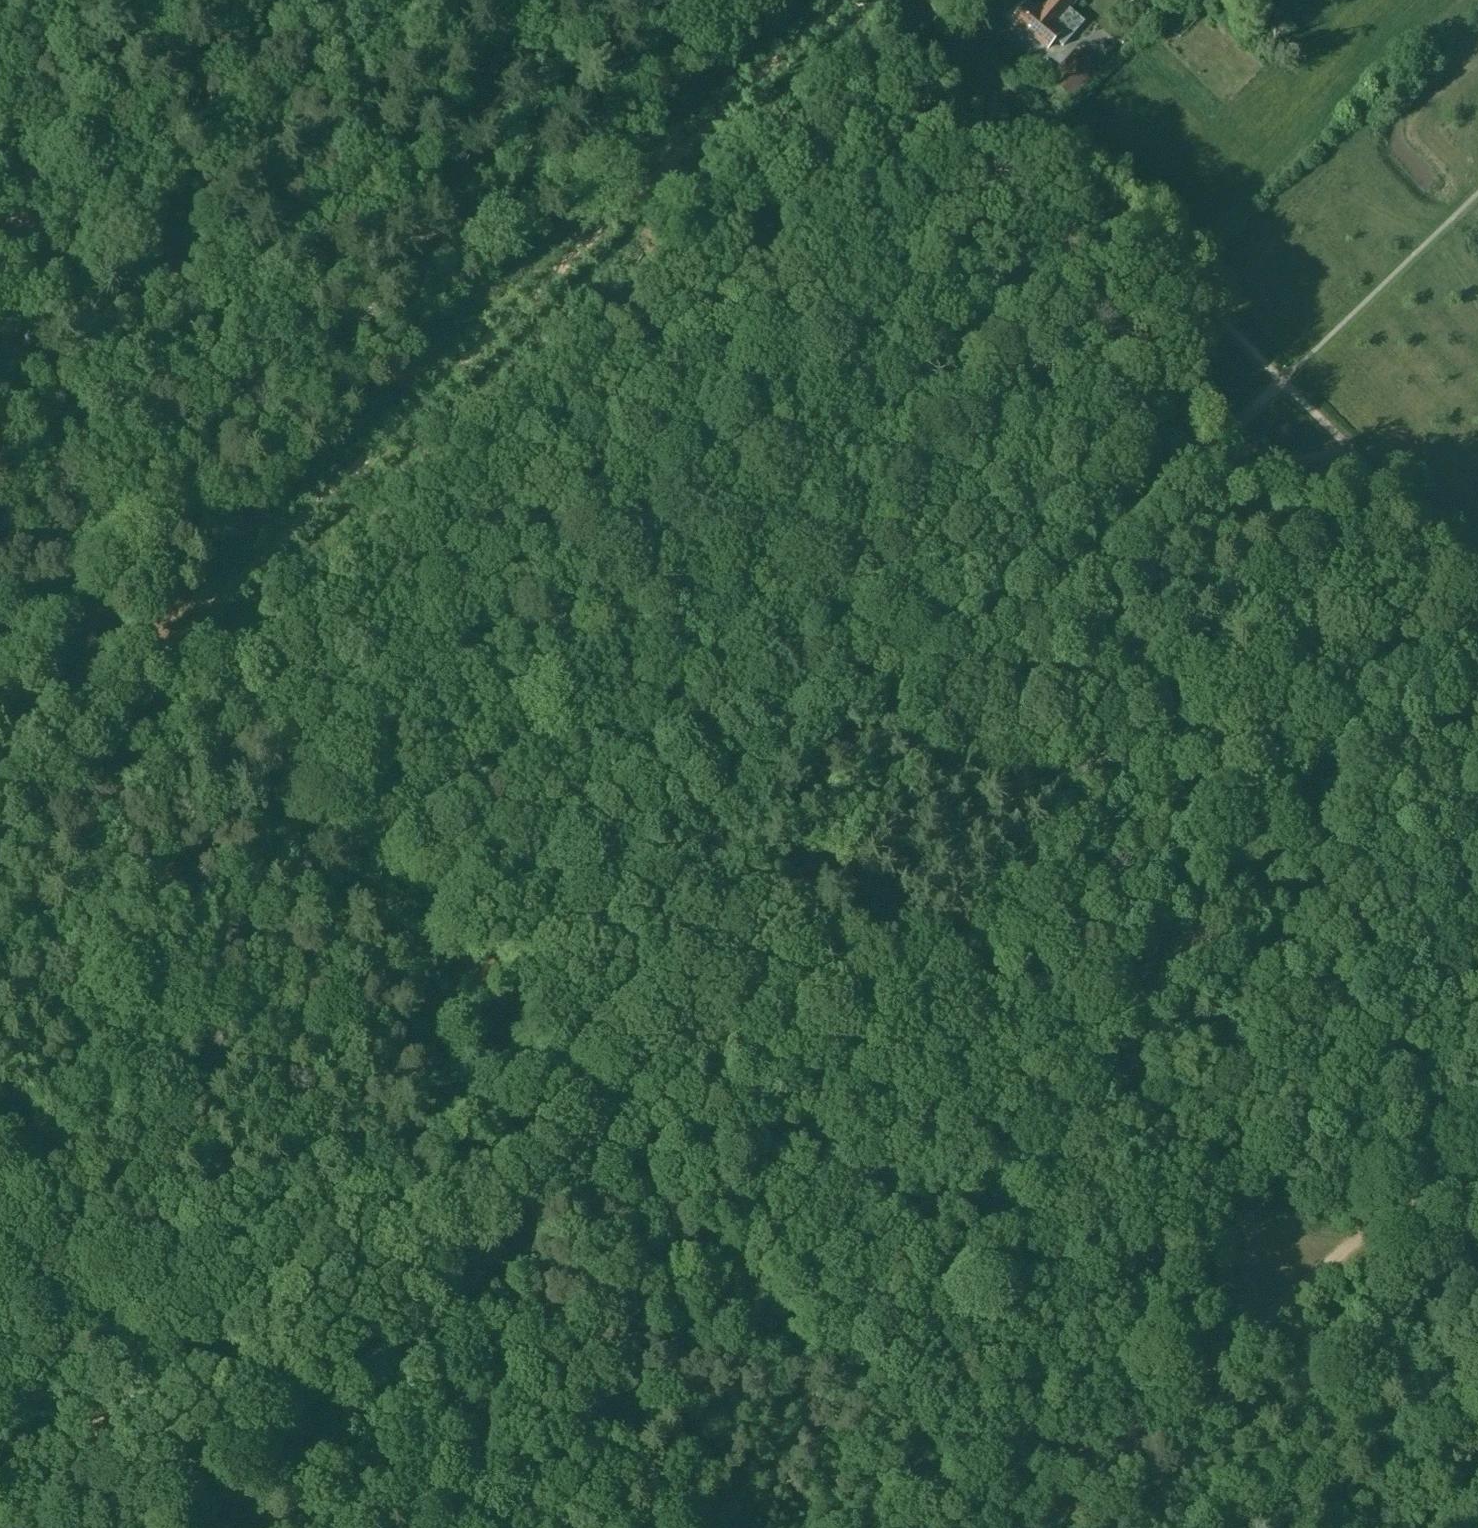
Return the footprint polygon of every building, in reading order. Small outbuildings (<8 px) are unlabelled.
[(1027,1),(1011,19),(1047,49),(1055,39),(1062,45),(1083,20),(1069,9),(1076,1),(1075,0),(1046,0),(1037,10),(1027,1)] [(1061,69),(1080,87),(1096,70),(1077,52),(1061,69)]
